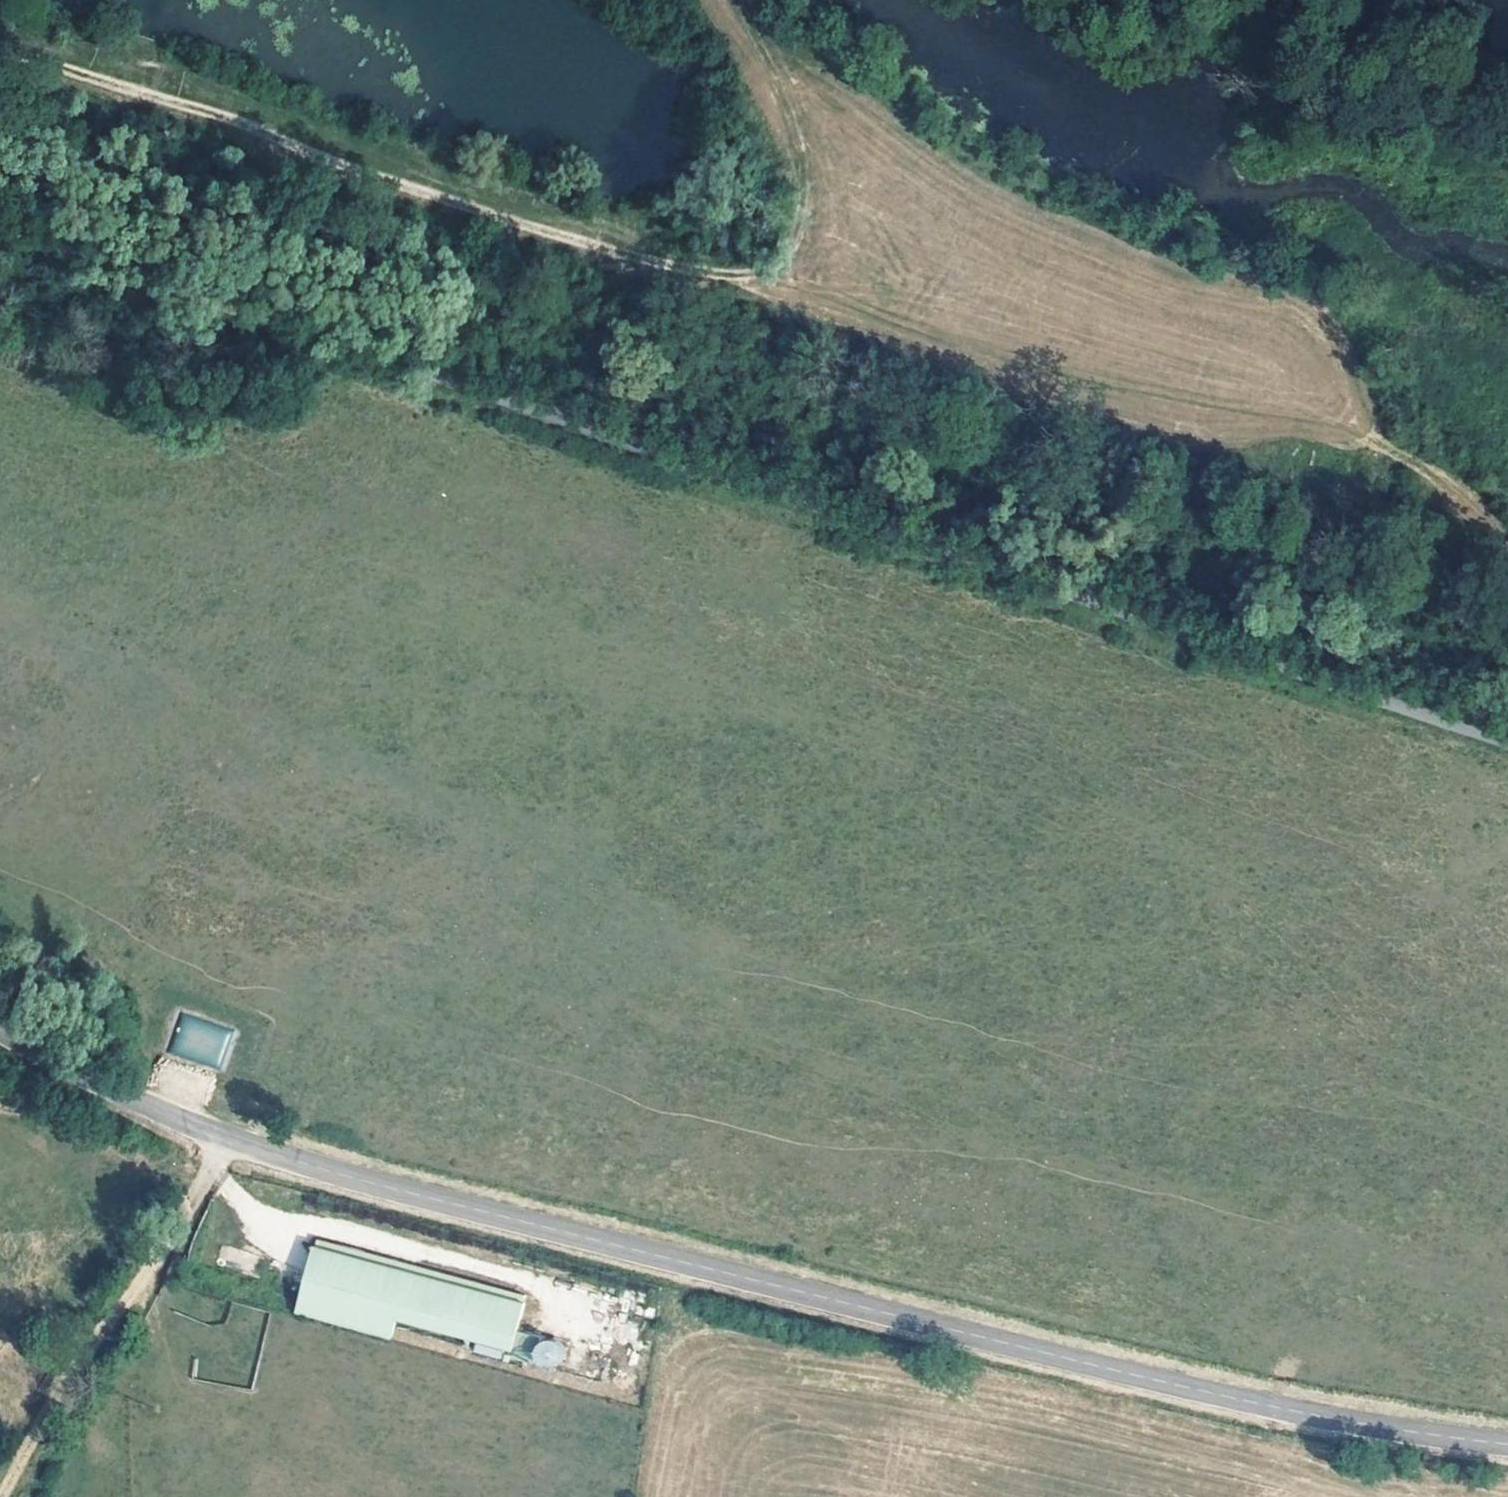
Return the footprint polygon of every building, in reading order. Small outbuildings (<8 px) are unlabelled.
[(179,1015),(171,1054),(223,1064),(231,1025),(179,1015)] [(528,1295),(320,1231),(299,1296),(393,1326),(399,1308),(513,1343),(528,1295)]
